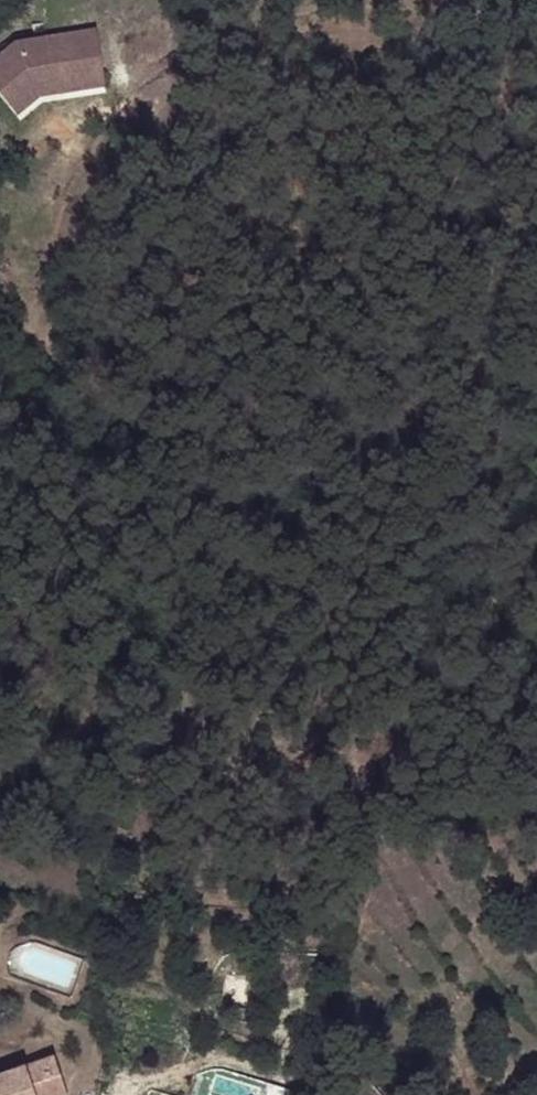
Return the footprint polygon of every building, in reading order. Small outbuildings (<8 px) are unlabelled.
[(99,25),(19,44),(0,62),(0,88),(18,108),(42,86),(39,80),(63,75),(67,91),(112,81),(99,25)] [(42,86),(18,108),(26,116),(47,96),(67,91),(63,75),(39,80),(42,86)] [(27,1068),(35,1092),(54,1085),(50,1074),(60,1071),(55,1058),(27,1068)] [(35,1092),(27,1068),(0,1077),(0,1094),(36,1094),(35,1092)] [(60,1071),(50,1074),(54,1085),(35,1092),(36,1094),(67,1094),(60,1071)]
